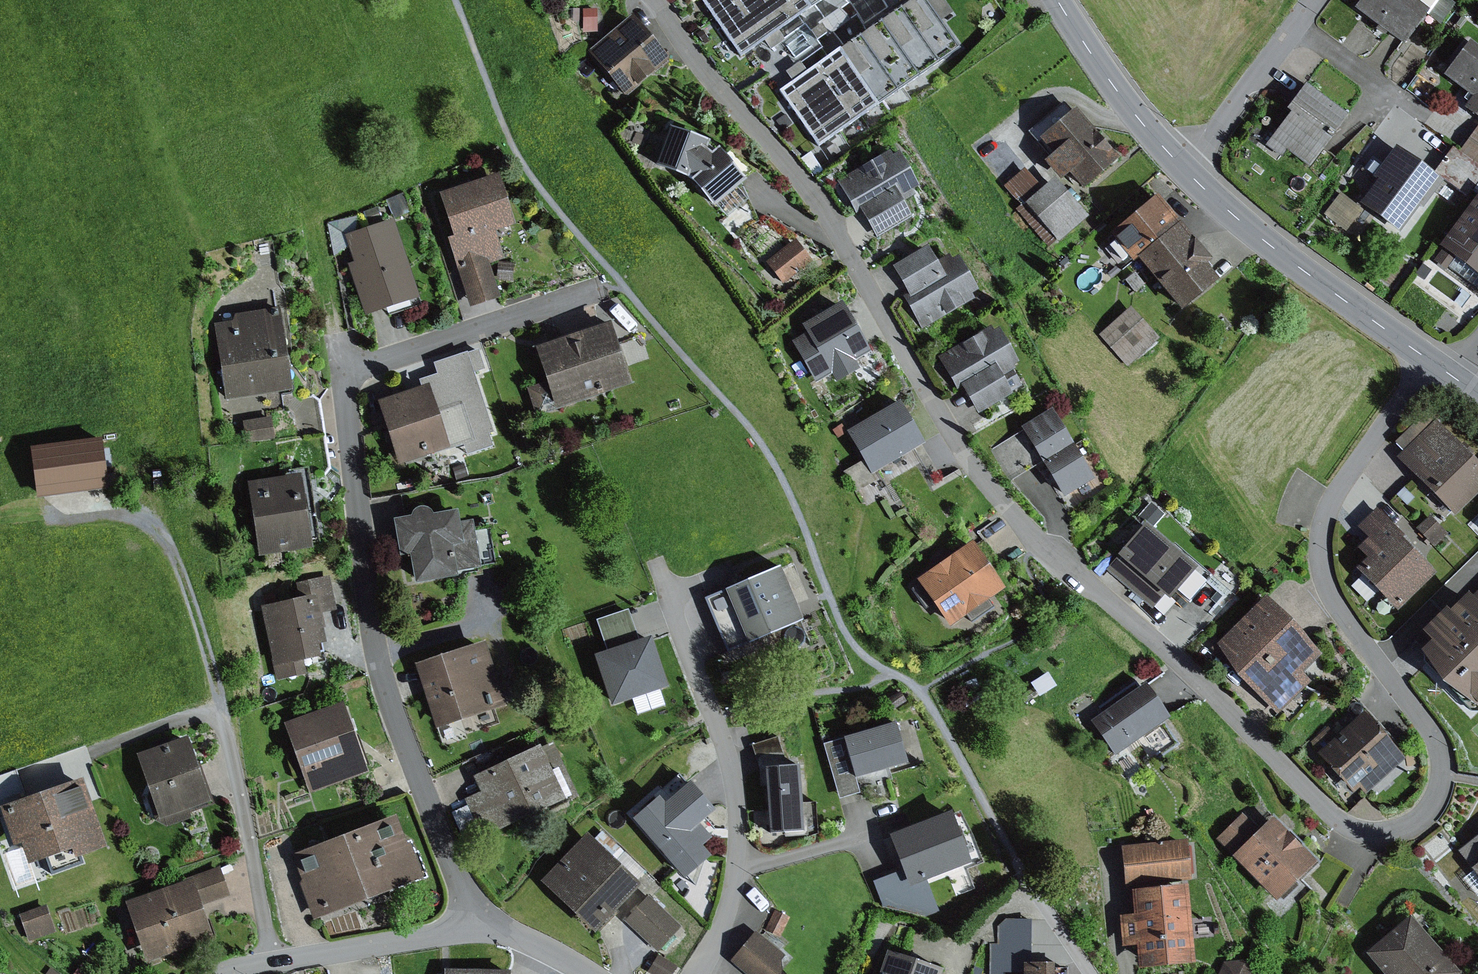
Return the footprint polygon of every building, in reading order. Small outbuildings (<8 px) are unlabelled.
[(740,58),(822,0),(700,0),(740,58)] [(779,91),(818,147),(961,49),(941,21),(953,13),(944,0),(912,0),(779,91)] [(1355,7),(1403,43),(1425,14),(1435,0),(1360,0),(1355,7)] [(1443,0),(1435,0),(1425,14),(1439,24),(1452,7),(1443,0)] [(677,56),(639,11),(596,48),(634,92),(677,56)] [(1444,75),(1473,96),(1464,107),(1477,118),(1477,48),(1469,42),(1444,75)] [(1290,112),(1265,145),(1282,157),(1287,150),(1310,167),(1348,115),(1305,83),(1286,109),(1290,112)] [(1052,154),(1043,162),(1059,181),(1068,173),(1082,189),(1119,158),(1074,107),(1038,138),(1052,154)] [(676,124),(660,160),(698,173),(720,201),(751,177),(719,140),(676,124)] [(1460,150),(1477,162),(1477,125),(1460,150)] [(1374,181),(1357,202),(1397,233),(1418,206),(1421,208),(1443,181),(1396,145),(1379,166),(1370,159),(1361,171),(1374,181)] [(899,147),(847,178),(879,233),(917,211),(908,197),(923,188),(899,147)] [(1452,148),(1434,173),(1466,196),(1477,179),(1477,166),(1452,148)] [(1024,167),(1003,186),(1015,200),(1018,197),(1024,203),(1016,210),(1049,248),(1085,217),(1054,179),(1043,189),(1024,167)] [(502,168),(447,188),(462,229),(451,233),(475,301),(511,289),(499,255),(510,251),(501,225),(520,218),(502,168)] [(1346,231),(1362,209),(1340,193),(1324,215),(1346,231)] [(1438,246),(1442,249),(1433,261),(1446,271),(1449,267),(1476,288),(1477,286),(1477,193),(1438,246)] [(1157,196),(1110,235),(1132,262),(1135,259),(1180,313),(1220,280),(1207,264),(1211,261),(1157,196)] [(399,217),(348,232),(371,309),(423,294),(399,217)] [(796,236),(772,258),(790,279),(815,257),(796,236)] [(933,245),(898,263),(930,322),(984,293),(961,250),(941,260),(933,245)] [(1431,271),(1422,265),(1415,274),(1424,280),(1431,271)] [(812,330),(798,337),(819,378),(876,348),(850,298),(806,320),(812,330)] [(286,306),(223,313),(233,393),(296,385),(286,306)] [(1130,306),(1098,334),(1127,367),(1160,339),(1130,306)] [(617,317),(542,343),(554,379),(532,386),(540,410),(637,377),(617,317)] [(1002,321),(945,353),(964,387),(969,384),(983,408),(1018,389),(1010,373),(1027,364),(1002,321)] [(435,380),(382,396),(402,459),(455,443),(451,432),(471,426),(460,390),(440,396),(435,380)] [(907,400),(854,429),(878,470),(930,441),(907,400)] [(1094,480),(1051,410),(1021,428),(1022,431),(992,450),(1011,482),(1042,463),(1063,498),(1094,480)] [(278,413),(249,416),(251,439),(280,436),(278,413)] [(1403,451),(1431,423),(1422,414),(1394,442),(1403,451)] [(1396,458),(1453,517),(1477,493),(1477,464),(1435,420),(1431,423),(1403,451),(1396,458)] [(106,430),(36,441),(45,496),(115,485),(106,430)] [(306,469),(254,476),(264,550),(317,542),(306,469)] [(458,504),(408,511),(418,577),(487,567),(480,516),(460,519),(458,504)] [(1403,536),(1376,509),(1357,527),(1368,538),(1358,548),(1367,558),(1356,569),(1396,611),(1435,574),(1401,538),(1403,536)] [(1429,516),(1416,528),(1434,547),(1447,535),(1429,516)] [(1144,526),(1107,570),(1152,609),(1162,597),(1168,602),(1196,569),(1144,526)] [(979,539),(926,577),(957,621),(1011,583),(979,539)] [(801,621),(778,568),(705,599),(728,653),(801,621)] [(304,595),(267,603),(283,676),(337,664),(326,614),(345,610),(336,571),(300,579),(304,595)] [(1421,652),(1477,710),(1477,709),(1477,590),(1470,597),(1467,594),(1448,612),(1445,609),(1421,632),(1431,642),(1421,652)] [(1263,598),(1211,649),(1276,715),(1310,682),(1302,674),(1320,656),(1263,598)] [(627,610),(596,620),(607,651),(592,656),(610,709),(667,689),(650,638),(638,642),(627,610)] [(486,642),(427,661),(447,722),(506,703),(486,642)] [(1135,683),(1097,709),(1101,715),(1090,722),(1114,757),(1127,748),(1142,771),(1180,745),(1164,723),(1169,720),(1144,684),(1138,687),(1135,683)] [(348,700),(293,721),(320,791),(375,771),(348,700)] [(1363,713),(1316,754),(1352,795),(1359,789),(1364,795),(1405,759),(1363,713)] [(894,725),(823,745),(838,800),(860,794),(856,779),(905,765),(894,725)] [(193,731),(141,749),(164,816),(216,798),(193,731)] [(548,740),(484,770),(492,787),(470,798),(487,833),(572,792),(548,740)] [(810,762),(773,764),(776,830),(812,828),(810,762)] [(88,773),(9,802),(32,865),(111,836),(88,773)] [(713,812),(688,784),(664,805),(657,796),(630,819),(683,880),(711,857),(702,846),(710,839),(697,825),(713,812)] [(949,811),(888,836),(903,872),(873,884),(880,906),(944,924),(927,882),(971,864),(949,811)] [(1246,811),(1216,839),(1275,901),(1314,864),(1271,819),(1261,828),(1246,811)] [(407,813),(301,851),(323,912),(429,874),(407,813)] [(597,834),(552,882),(603,929),(648,881),(597,834)] [(1457,851),(1477,878),(1477,835),(1457,851)] [(1196,837),(1127,843),(1130,883),(1199,878),(1196,837)] [(222,866),(130,900),(151,954),(217,929),(209,908),(234,899),(222,866)] [(1195,884),(1139,888),(1140,910),(1127,911),(1129,943),(1143,942),(1144,962),(1201,957),(1195,884)] [(660,951),(685,926),(653,894),(628,919),(660,951)] [(51,899),(26,908),(37,937),(61,929),(51,899)] [(1410,915),(1364,954),(1381,973),(1461,973),(1410,915)] [(760,930),(736,959),(754,973),(792,973),(782,966),(791,955),(760,930)] [(894,949),(886,973),(948,973),(950,968),(894,949)] [(1223,963),(1218,973),(1254,973),(1246,961),(1223,963)] [(449,964),(449,973),(517,973),(517,968),(449,964)] [(1022,965),(1022,973),(1052,973),(1052,965),(1022,965)]
